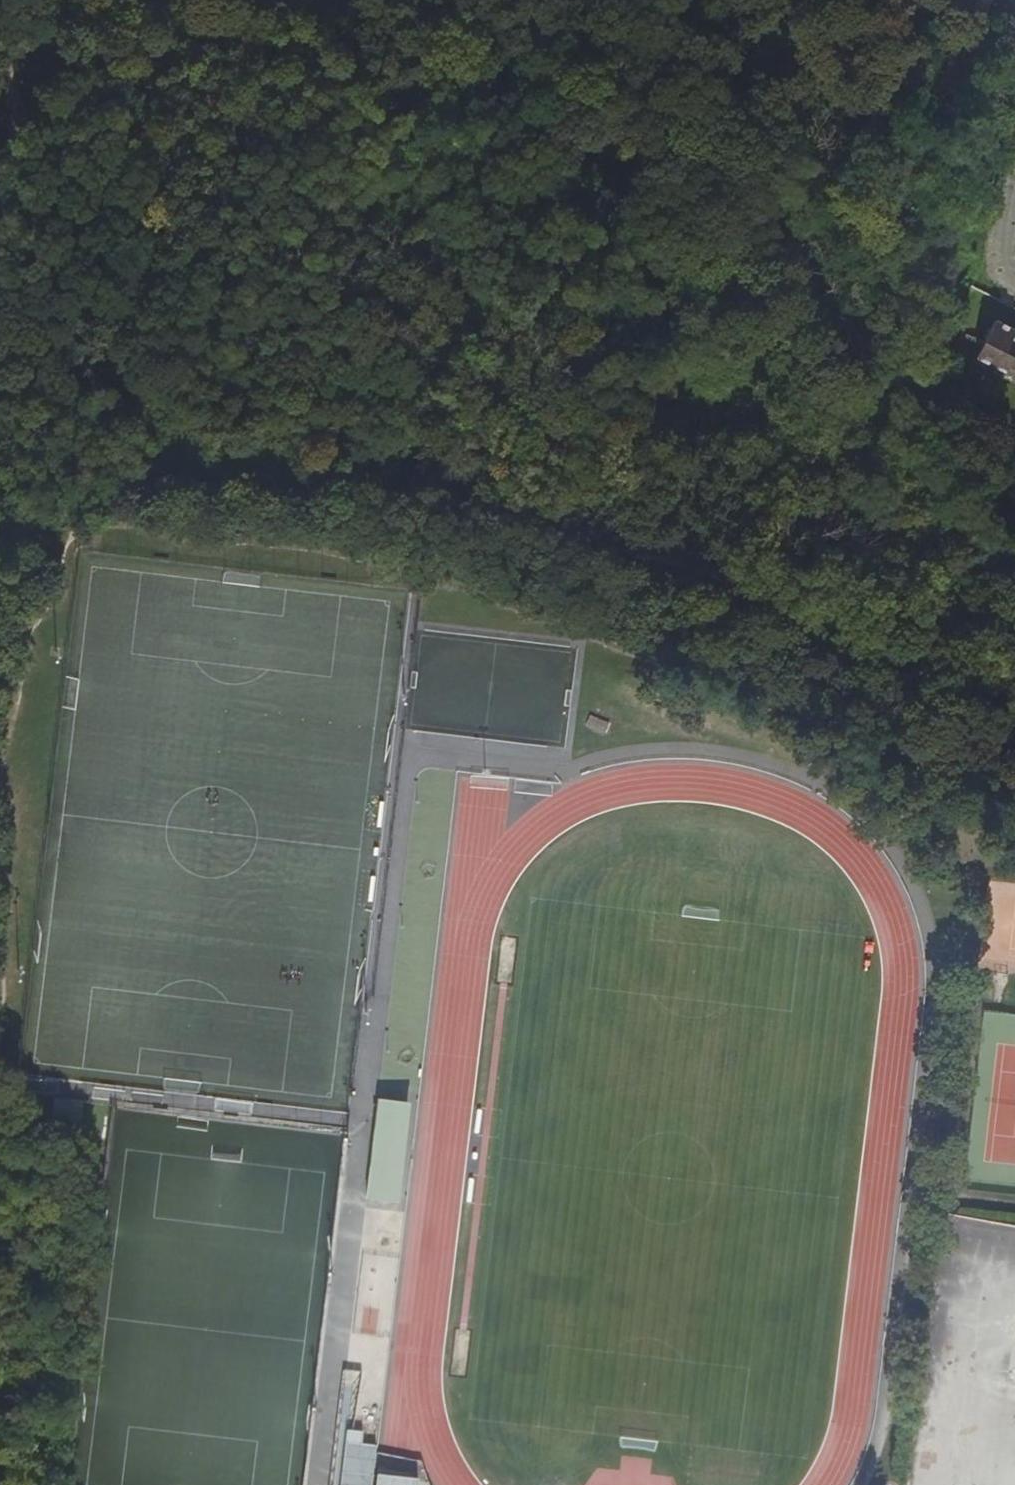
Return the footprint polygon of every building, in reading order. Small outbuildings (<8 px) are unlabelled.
[(1014,380),(1014,339),(1013,339),(1014,335),(1014,332),(996,323),(977,360),(1014,380)] [(396,1198),(407,1099),(379,1095),(367,1195),(396,1198)] [(423,1460),(394,1458),(394,1466),(374,1465),(376,1444),(361,1443),(362,1429),(341,1428),(337,1484),(422,1484),(423,1460)]
